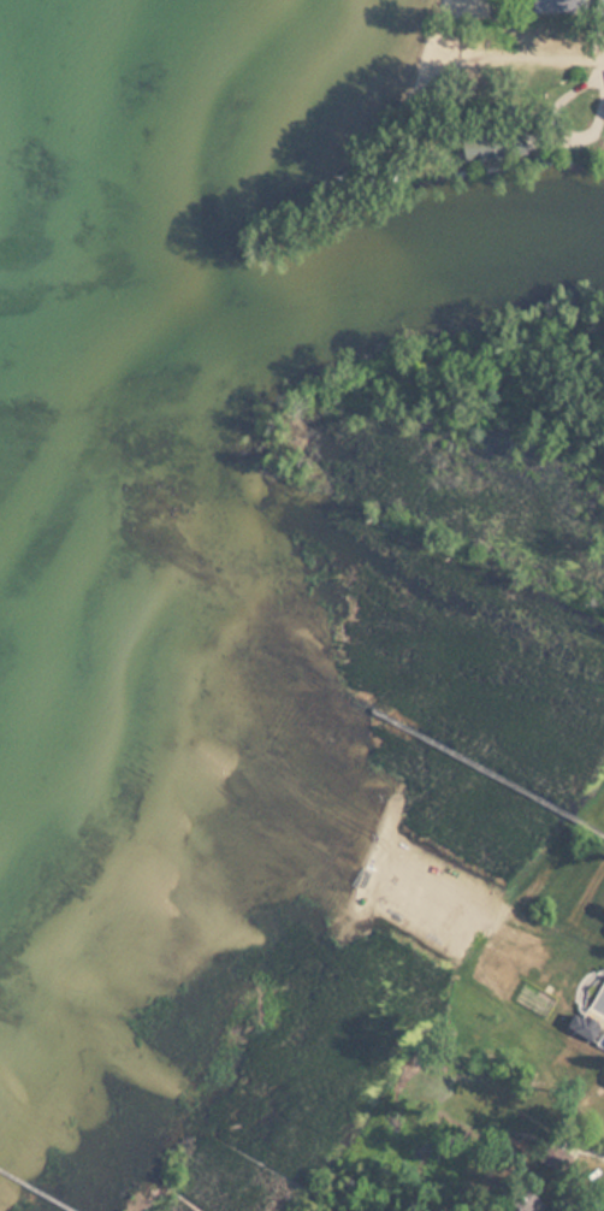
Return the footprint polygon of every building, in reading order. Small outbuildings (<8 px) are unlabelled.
[(584,0),(529,0),(529,10),(584,10),(584,0)] [(591,12),(603,17),(603,0),(596,0),(591,12)] [(503,144),(456,144),(456,158),(487,158),(503,158),(503,144)] [(572,1158),(547,1142),(532,1166),(556,1182),(572,1158)] [(544,1200),(515,1187),(504,1210),(539,1210),(544,1200)]
